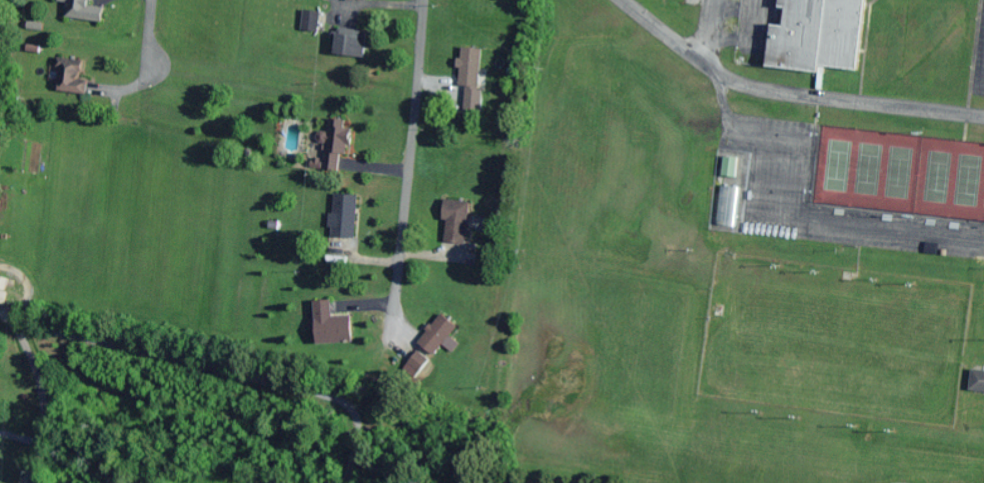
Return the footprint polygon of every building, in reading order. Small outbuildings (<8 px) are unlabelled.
[(93,8),(94,0),(59,0),(59,5),(67,6),(65,20),(104,24),(105,9),(93,8)] [(302,32),(319,34),(321,13),(304,11),(302,32)] [(338,58),(366,59),(367,32),(339,31),(338,58)] [(480,89),(482,50),(461,49),(459,88),(480,89)] [(87,97),(89,81),(81,80),(84,63),(59,59),(54,91),(87,97)] [(351,129),(346,128),(348,122),(330,119),(324,146),(326,146),(321,171),(342,175),(351,129)] [(717,227),(737,228),(740,189),(721,188),(717,227)] [(358,196),(334,195),(332,239),(356,240),(358,196)] [(466,247),(471,204),(448,201),(442,244),(466,247)] [(354,345),(352,318),(333,319),(332,302),(316,303),(318,347),(354,345)] [(435,358),(459,329),(443,316),(418,345),(435,358)] [(983,394),(983,373),(975,372),(973,393),(983,394)]
